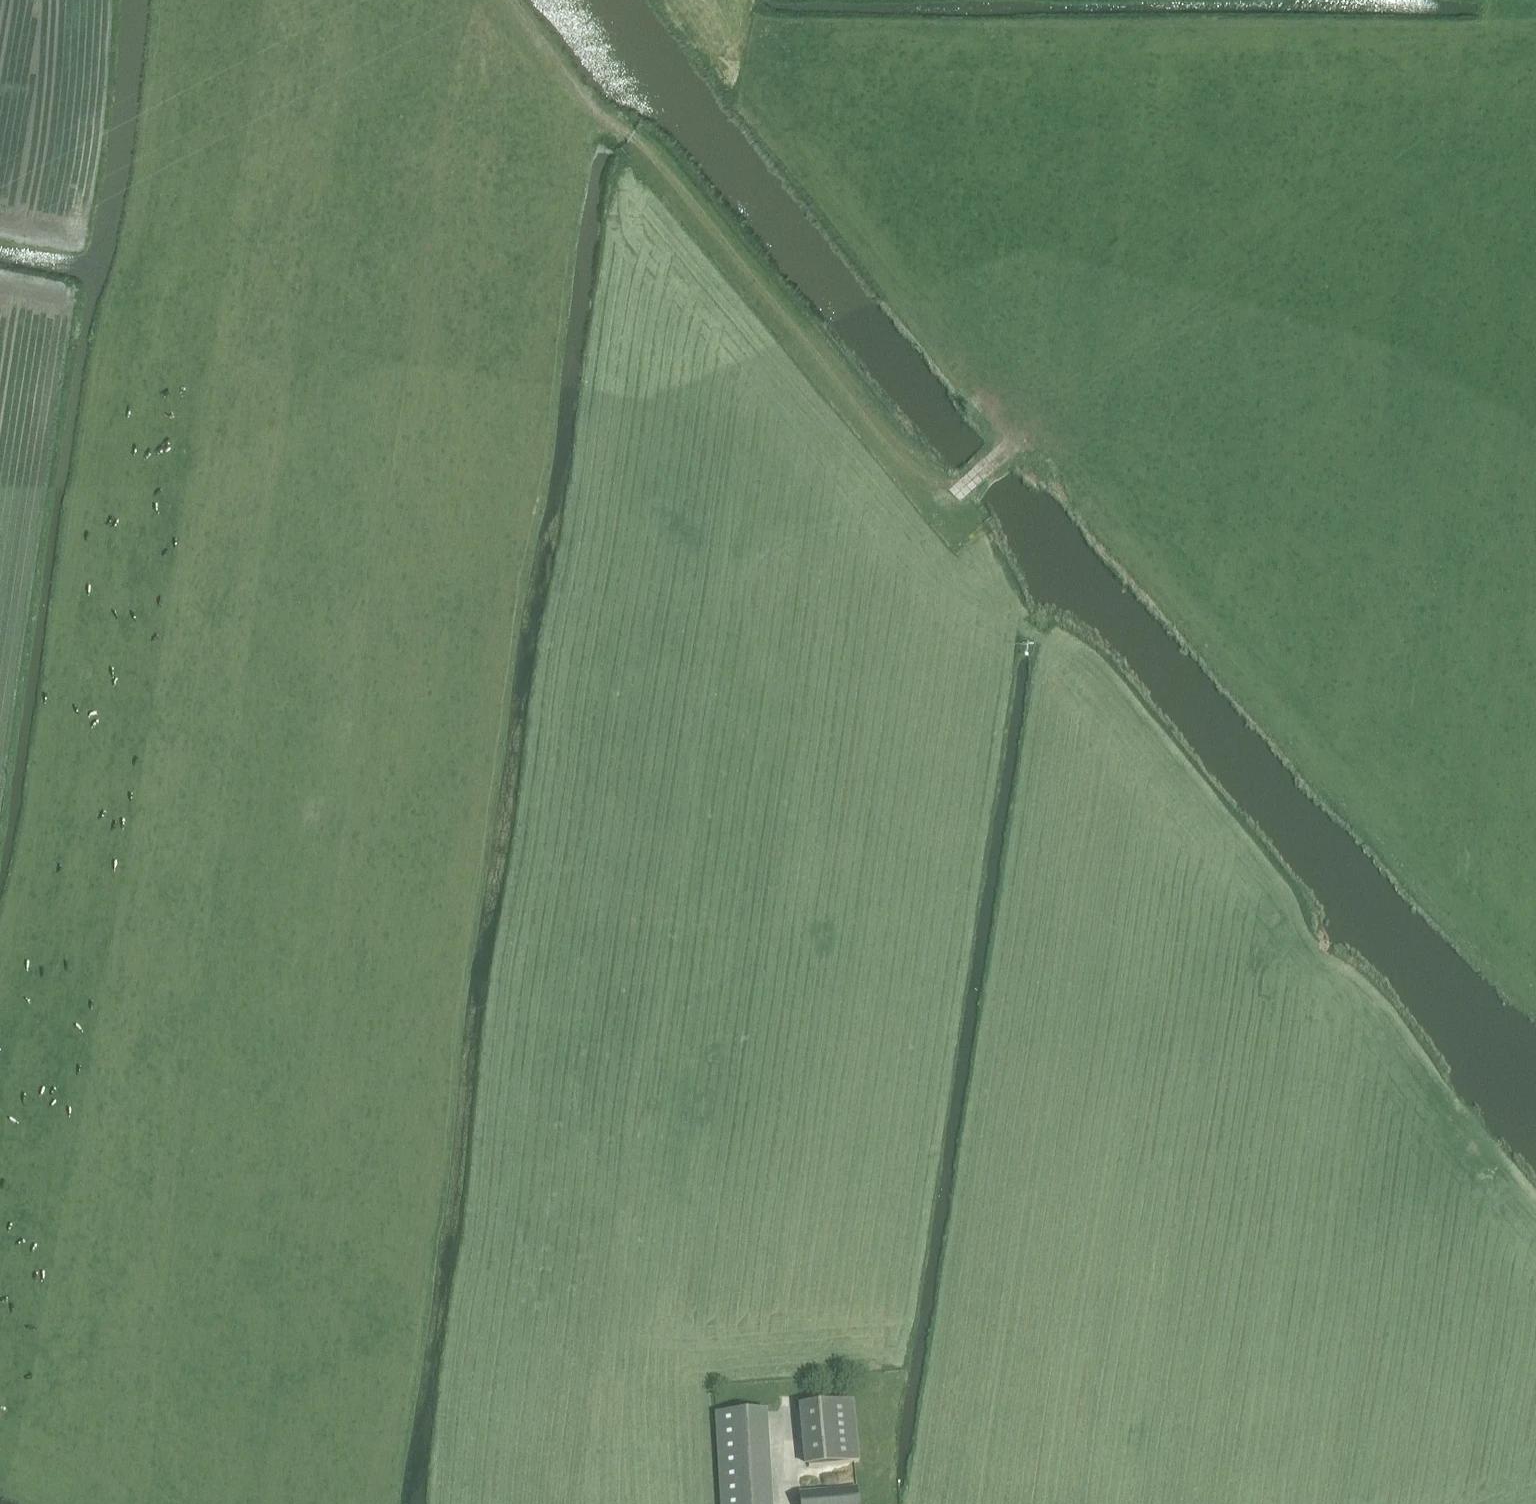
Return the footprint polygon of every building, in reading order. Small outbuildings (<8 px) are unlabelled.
[(859,1462),(855,1401),(800,1405),(804,1466),(859,1462)] [(761,1411),(716,1413),(721,1503),(766,1503),(761,1411)] [(800,1492),(801,1503),(859,1503),(857,1487),(800,1492)]
